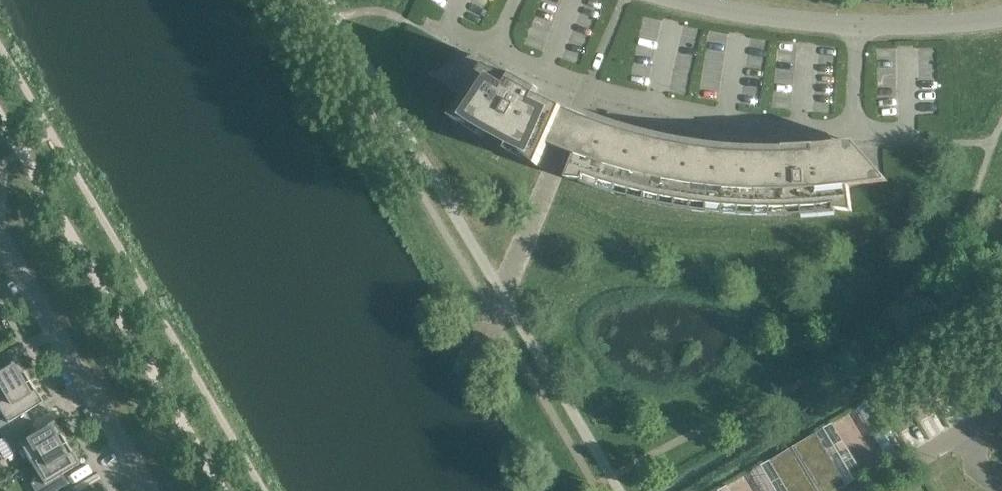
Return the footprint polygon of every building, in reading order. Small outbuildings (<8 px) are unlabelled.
[(433,78),(467,99),(453,120),(471,126),(472,124),(471,124),(472,122),(484,129),(513,146),(528,152),(527,154),(526,154),(525,155),(539,167),(550,144),(575,155),(566,178),(585,180),(585,178),(584,178),(585,176),(600,181),(630,190),(661,197),(692,203),(709,205),(724,206),(755,208),(787,208),(818,207),(834,205),(835,207),(834,207),(834,209),(852,211),(849,186),(889,182),(854,142),(815,146),(815,145),(784,147),(765,148),(756,147),(738,146),(728,146),(713,144),(705,143),(686,140),(671,137),(663,136),(653,133),(637,129),(629,127),(619,123),(606,119),(588,112),(580,109),(567,104),(555,98),(542,92),(516,77),(482,56),(433,78)] [(29,381),(16,360),(0,369),(0,398),(29,381)] [(29,381),(0,398),(0,411),(3,416),(0,418),(0,433),(3,438),(27,424),(21,415),(42,403),(29,381)] [(33,434),(27,424),(3,438),(13,455),(23,449),(31,464),(66,443),(53,422),(33,434)] [(831,426),(751,473),(762,490),(839,490),(862,478),(831,426)] [(66,443),(31,464),(40,478),(30,483),(35,490),(56,490),(64,486),(58,477),(78,465),(66,443)]
